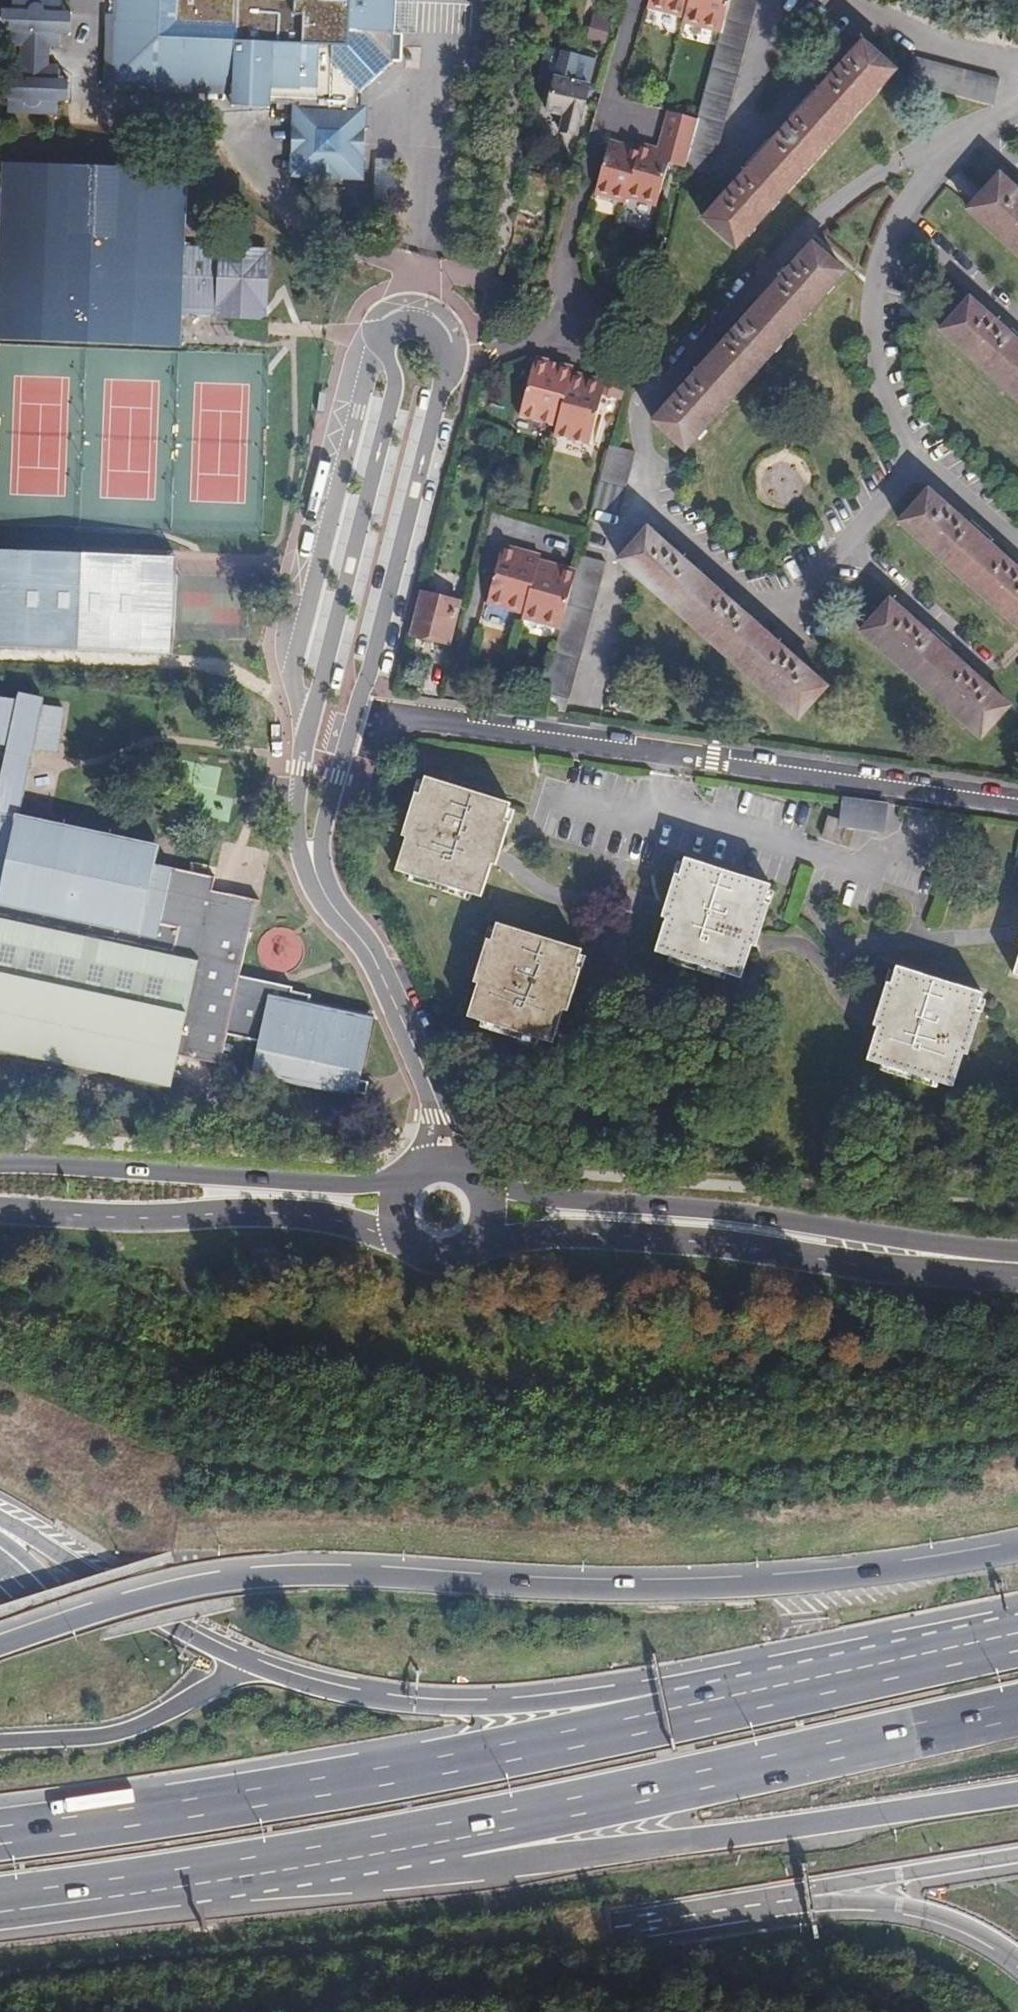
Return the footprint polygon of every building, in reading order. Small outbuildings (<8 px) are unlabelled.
[(57,103),(58,80),(59,66),(48,66),(49,48),(60,48),(61,34),(62,12),(63,0),(14,0),(13,10),(12,32),(11,46),(21,47),(20,64),(10,63),(9,78),(8,100),(7,113),(56,116),(57,103)] [(111,16),(110,22),(116,23),(114,83),(301,92),(298,173),(357,176),(360,116),(357,115),(357,113),(358,94),(363,94),(394,65),(395,34),(367,32),(351,14),(352,0),(111,0),(111,16)] [(406,0),(352,0),(351,14),(367,32),(395,34),(404,34),(406,0)] [(723,0),(649,0),(645,13),(683,23),(681,27),(714,36),(723,0)] [(682,175),(708,182),(756,0),(729,0),(719,37),(717,45),(695,126),(682,175)] [(714,36),(719,37),(729,0),(723,0),(714,36)] [(1,31),(12,32),(13,10),(3,9),(1,31)] [(73,12),(62,12),(61,34),(72,35),(73,12)] [(601,42),(609,19),(589,13),(582,36),(601,42)] [(368,114),(357,113),(357,115),(360,116),(357,176),(298,173),(301,92),(114,83),(116,23),(110,22),(111,16),(108,16),(105,90),(233,96),(232,109),(270,111),(270,107),(294,109),(290,179),(364,183),(368,114)] [(860,50),(705,231),(735,258),(891,76),(860,50)] [(598,72),(557,61),(547,102),(569,109),(565,123),(581,128),(598,72)] [(910,61),(905,87),(988,104),(993,78),(910,61)] [(8,100),(9,78),(0,78),(0,99),(8,100)] [(58,80),(57,103),(68,103),(69,81),(58,80)] [(666,171),(677,174),(690,125),(667,119),(659,153),(647,150),(647,153),(639,152),(639,153),(638,156),(631,154),(632,151),(609,145),(592,213),(622,221),(623,216),(652,223),(666,171)] [(690,125),(677,174),(682,175),(695,126),(690,125)] [(378,158),(375,205),(396,206),(398,159),(378,158)] [(186,249),(190,171),(4,162),(0,242),(0,342),(180,351),(182,318),(186,249)] [(967,217),(1017,264),(1017,200),(999,182),(967,217)] [(818,238),(658,416),(689,444),(849,266),(818,238)] [(218,321),(265,324),(269,254),(221,252),(221,251),(186,249),(182,318),(218,320),(218,321)] [(221,253),(192,251),(189,308),(218,309),(218,310),(264,313),(264,312),(267,256),(221,254),(221,253)] [(942,332),(1017,402),(1017,344),(971,301),(942,332)] [(601,405),(616,408),(630,355),(603,349),(594,382),(571,376),(572,371),(534,362),(516,431),(554,441),(553,446),(588,455),(601,405)] [(630,355),(616,408),(618,409),(633,356),(630,355)] [(605,454),(589,516),(613,522),(630,460),(605,454)] [(901,526),(1016,634),(1017,632),(1017,577),(930,495),(901,526)] [(644,537),(615,569),(794,724),(822,692),(644,537)] [(177,560),(0,552),(0,650),(172,658),(177,560)] [(557,637),(571,580),(557,576),(556,580),(547,578),(548,574),(534,571),(535,566),(521,562),(520,564),(510,562),(510,559),(496,556),(482,612),(521,622),(520,628),(557,637)] [(603,570),(575,564),(571,580),(557,637),(541,699),(568,705),(603,570)] [(461,605),(421,596),(411,637),(449,647),(461,605)] [(891,602),(861,634),(978,741),(1007,710),(891,602)] [(255,1075),(366,1098),(368,1086),(358,1084),(371,1023),(308,1009),(311,997),(291,992),(292,989),(239,977),(255,903),(212,894),(215,881),(151,867),(155,851),(18,821),(32,751),(56,755),(62,710),(0,702),(0,748),(7,749),(6,754),(0,781),(0,1059),(167,1094),(174,1060),(220,1069),(227,1037),(262,1044),(255,1075)] [(422,782),(392,875),(478,901),(505,809),(422,782)] [(826,823),(819,843),(835,847),(842,827),(826,823)] [(684,864),(652,956),(737,983),(768,891),(684,864)] [(494,926),(466,1019),(551,1044),(579,951),(494,926)] [(896,969),(865,1061),(951,1086),(979,994),(896,969)] [(366,1098),(255,1075),(253,1080),(364,1104),(366,1098)]
